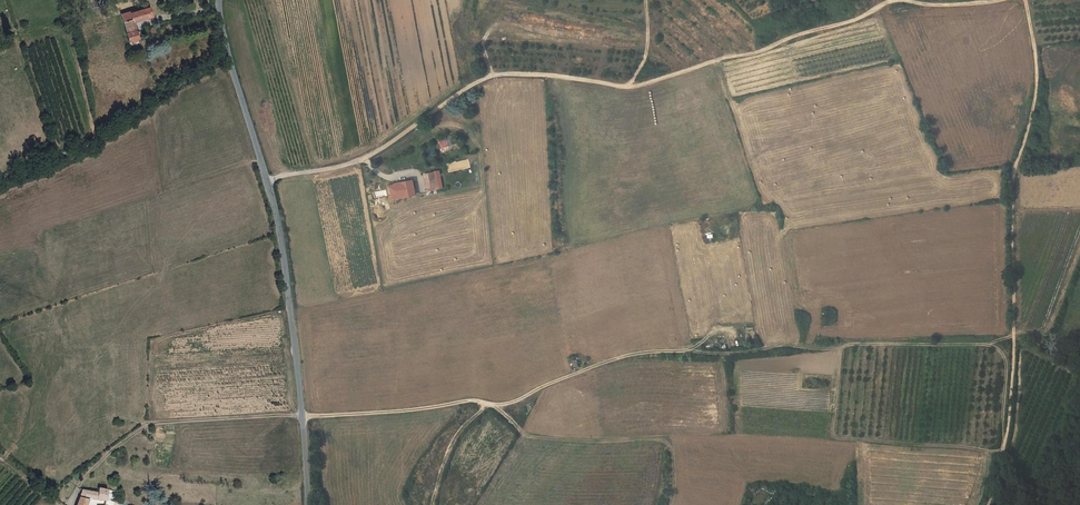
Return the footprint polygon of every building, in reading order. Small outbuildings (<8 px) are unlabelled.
[(135,21),(153,17),(151,8),(132,13),(131,11),(122,14),(129,42),(140,39),(139,38),(135,21)] [(158,33),(155,24),(150,26),(152,35),(158,33)] [(439,139),(443,152),(460,147),(456,133),(439,139)] [(430,188),(438,186),(434,167),(423,170),(425,185),(429,184),(430,188)] [(413,179),(396,183),(399,197),(415,193),(413,179)] [(85,486),(81,493),(82,494),(79,504),(87,504),(91,494),(107,499),(109,490),(101,486),(100,491),(85,486)]
